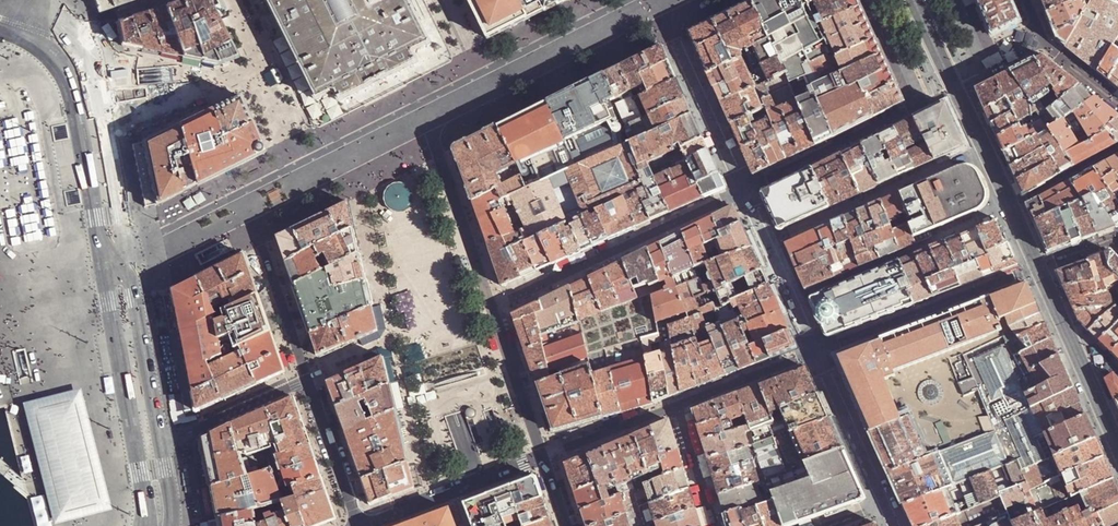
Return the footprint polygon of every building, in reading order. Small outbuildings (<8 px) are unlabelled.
[(114,7),(112,0),(94,0),(98,13),(107,10),(114,7)] [(235,56),(207,0),(184,0),(182,1),(201,60),(216,63),(235,56)] [(299,63),(298,64),(300,67),(301,67),(316,97),(315,97),(317,101),(320,99),(320,98),(322,96),(324,99),(332,95),(331,92),(334,90),(340,102),(345,99),(345,98),(379,81),(412,65),(413,65),(418,63),(412,52),(416,50),(417,52),(425,48),(424,46),(427,45),(431,44),(429,40),(428,41),(413,10),(414,10),(412,6),(411,7),(408,0),(268,0),(299,63)] [(488,39),(498,34),(513,26),(499,0),(468,0),(488,39)] [(513,26),(522,22),(528,19),(519,0),(499,0),(513,26)] [(544,11),(538,0),(519,0),(528,19),(537,14),(544,11)] [(559,3),(557,0),(538,0),(544,11),(552,7),(559,3)] [(752,1),(769,39),(787,73),(786,74),(789,82),(808,73),(804,66),(810,63),(779,0),(754,0),(752,1)] [(810,63),(828,55),(830,54),(817,26),(811,13),(808,5),(806,0),(779,0),(810,63)] [(815,1),(818,10),(823,23),(860,6),(857,0),(816,0),(815,1)] [(976,2),(983,19),(991,36),(1019,22),(1010,0),(979,0),(976,2)] [(1045,14),(1077,0),(1039,0),(1042,9),(1045,14)] [(1064,47),(1087,8),(1083,0),(1077,0),(1045,14),(1056,41),(1064,47)] [(1096,72),(1112,47),(1111,47),(1117,37),(1117,3),(1113,0),(1092,0),(1087,8),(1064,47),(1067,49),(1081,60),(1096,72)] [(1087,8),(1092,0),(1083,0),(1087,8)] [(190,58),(201,60),(182,1),(173,4),(164,7),(181,56),(190,58)] [(721,17),(712,21),(733,62),(742,57),(740,51),(745,49),(745,50),(753,47),(769,39),(752,1),(746,4),(721,17)] [(815,1),(808,5),(811,13),(818,10),(815,1)] [(867,20),(860,6),(823,23),(821,24),(835,57),(874,38),(870,29),(867,20)] [(168,54),(181,56),(164,7),(157,10),(147,13),(160,52),(168,54)] [(821,24),(823,23),(818,10),(811,13),(817,26),(821,24)] [(140,48),(160,52),(147,13),(145,14),(136,17),(130,19),(140,48)] [(123,45),(140,48),(130,19),(123,21),(118,23),(120,31),(121,39),(123,45)] [(698,53),(708,74),(733,62),(712,21),(706,24),(704,25),(689,33),(698,53)] [(821,24),(817,26),(830,54),(828,55),(830,59),(835,57),(821,24)] [(808,73),(813,85),(816,92),(815,93),(832,136),(839,133),(853,126),(834,76),(882,54),(877,44),(874,38),(835,57),(830,59),(828,55),(810,63),(804,66),(808,73)] [(786,74),(787,73),(769,39),(753,47),(754,48),(769,81),(786,74)] [(667,62),(660,47),(645,54),(633,60),(640,76),(667,62)] [(1107,80),(1117,62),(1117,52),(1112,47),(1096,72),(1102,77),(1107,80)] [(764,83),(769,81),(754,48),(746,51),(747,54),(748,54),(755,69),(761,84),(764,83)] [(711,81),(714,89),(749,72),(755,69),(748,54),(747,54),(742,57),(733,62),(708,74),(711,81)] [(890,74),(888,69),(882,54),(834,76),(853,126),(862,122),(872,117),(864,99),(895,84),(890,74)] [(1050,87),(1059,100),(1078,85),(1072,80),(1068,77),(1049,61),(1042,56),(1034,60),(1051,86),(1050,87)] [(640,76),(633,60),(626,64),(618,67),(629,92),(629,93),(644,85),(640,76)] [(1021,67),(1009,72),(1031,106),(1039,101),(1048,94),(1045,90),(1050,87),(1051,86),(1034,60),(1021,67)] [(671,71),(667,62),(640,76),(644,85),(648,94),(675,80),(671,71)] [(1117,88),(1117,87),(1117,62),(1107,80),(1112,84),(1117,88)] [(629,92),(618,67),(610,71),(603,75),(614,99),(629,92)] [(274,68),(270,70),(277,84),(281,82),(283,78),(278,68),(274,68)] [(749,72),(756,87),(756,86),(761,84),(755,69),(749,72)] [(717,95),(720,102),(753,88),(756,87),(749,72),(714,89),(717,95)] [(1000,77),(995,79),(1005,100),(1012,114),(1016,121),(1023,118),(1023,119),(1031,115),(1036,113),(1031,106),(1009,72),(1000,77)] [(808,73),(789,82),(797,100),(815,92),(815,93),(816,92),(813,85),(808,73)] [(769,81),(764,83),(767,90),(770,96),(776,110),(797,100),(789,82),(786,74),(769,81)] [(614,99),(603,75),(587,83),(562,95),(546,103),(564,143),(612,121),(605,105),(615,100),(614,99)] [(974,89),(984,111),(1005,100),(995,79),(983,85),(974,89)] [(679,89),(675,80),(648,94),(640,98),(647,115),(684,99),(679,89)] [(864,99),(872,117),(903,102),(895,84),(864,99)] [(644,85),(629,93),(633,102),(640,98),(648,94),(644,85)] [(1047,129),(1094,97),(1084,90),(1078,85),(1059,100),(1055,104),(1046,112),(1039,117),(1041,120),(1047,129)] [(756,87),(753,88),(762,110),(766,108),(762,100),(759,94),(756,86),(756,87)] [(1059,100),(1050,87),(1045,90),(1048,94),(1055,104),(1059,100)] [(726,115),(731,125),(748,117),(762,110),(753,88),(720,102),(726,115)] [(759,94),(762,100),(770,96),(767,90),(759,94)] [(640,98),(633,102),(629,93),(629,92),(614,99),(615,100),(623,120),(626,125),(647,115),(640,98)] [(826,140),(832,136),(815,93),(815,92),(797,100),(815,145),(826,140)] [(1048,94),(1039,101),(1046,112),(1055,104),(1048,94)] [(218,137),(250,122),(238,95),(228,100),(224,102),(209,109),(218,137)] [(770,96),(762,100),(766,108),(768,114),(776,110),(770,96)] [(1064,154),(1104,131),(1102,128),(1117,117),(1117,116),(1108,108),(1094,97),(1047,129),(1047,130),(1064,154)] [(687,107),(684,99),(647,115),(655,131),(691,115),(687,107)] [(623,120),(615,100),(605,105),(612,121),(614,125),(623,120)] [(807,149),(815,145),(797,100),(776,110),(768,114),(770,119),(786,159),(791,156),(807,149)] [(987,119),(990,124),(1012,114),(1005,100),(984,111),(987,119)] [(1039,101),(1031,106),(1036,113),(1037,115),(1039,117),(1046,112),(1039,101)] [(564,143),(546,103),(518,117),(497,127),(514,167),(564,145),(564,143)] [(945,103),(913,118),(924,139),(955,125),(945,103)] [(753,127),(770,119),(768,114),(766,108),(762,110),(748,117),(731,125),(736,137),(742,150),(759,142),(752,128),(753,127)] [(230,167),(263,151),(254,130),(250,122),(218,137),(209,109),(177,125),(186,155),(195,185),(208,178),(230,167)] [(994,133),(996,138),(1018,127),(1016,121),(1012,114),(990,124),(994,133)] [(694,121),(691,115),(655,131),(630,143),(623,146),(633,168),(634,168),(646,162),(646,163),(670,153),(680,148),(701,138),(699,133),(694,121)] [(655,131),(647,115),(626,125),(623,127),(630,143),(655,131)] [(1031,115),(1023,119),(1027,126),(1030,125),(1041,120),(1039,117),(1037,115),(1033,117),(1031,115)] [(1115,144),(1117,142),(1117,117),(1102,128),(1104,131),(1115,144)] [(902,124),(893,128),(904,150),(917,144),(916,143),(924,139),(913,118),(902,124)] [(1023,118),(1016,121),(1018,127),(1020,130),(1025,127),(1027,126),(1023,119),(1023,118)] [(781,161),(786,159),(770,119),(753,127),(752,128),(759,142),(770,167),(781,161)] [(626,125),(623,120),(614,125),(623,146),(630,143),(623,127),(626,125)] [(1036,135),(1047,130),(1047,129),(1041,120),(1030,125),(1033,131),(1036,135),(1036,136),(1036,135)] [(614,125),(612,121),(564,143),(564,145),(575,167),(623,146),(614,125)] [(171,197),(181,192),(171,160),(186,155),(177,125),(143,142),(145,156),(155,204),(171,197)] [(959,135),(955,125),(924,139),(924,140),(926,144),(935,160),(947,154),(964,146),(959,135)] [(514,167),(497,127),(454,149),(463,177),(472,202),(502,188),(501,185),(497,175),(514,167)] [(1000,146),(1003,153),(1036,135),(1033,131),(1028,133),(1025,127),(1020,130),(1018,127),(996,138),(1000,146)] [(899,176),(914,169),(906,154),(904,150),(893,128),(884,133),(878,136),(899,176)] [(1064,172),(1073,167),(1064,154),(1047,130),(1036,135),(1043,148),(1042,148),(1050,161),(1060,174),(1064,172)] [(1104,131),(1064,154),(1073,167),(1095,155),(1115,144),(1104,131)] [(1006,159),(1009,167),(1042,148),(1043,148),(1036,135),(1036,136),(1036,135),(1003,153),(1006,159)] [(879,185),(899,176),(878,136),(869,140),(861,144),(879,185)] [(703,142),(701,138),(680,148),(683,155),(686,160),(707,150),(703,142)] [(145,156),(143,142),(132,144),(145,207),(155,204),(145,156)] [(753,175),(770,167),(759,142),(742,150),(749,165),(753,175)] [(849,150),(841,154),(859,194),(879,185),(861,144),(849,150)] [(904,150),(906,154),(919,148),(919,147),(917,144),(904,150)] [(924,165),(935,160),(926,144),(919,147),(919,148),(906,154),(914,169),(924,165)] [(575,167),(564,145),(514,167),(519,177),(525,190),(547,180),(565,171),(575,167)] [(633,168),(623,146),(575,167),(565,171),(569,179),(570,182),(572,187),(577,199),(579,204),(580,208),(583,216),(587,214),(591,213),(594,211),(623,198),(637,191),(644,189),(641,183),(640,183),(634,168),(633,168)] [(683,155),(680,148),(670,153),(673,159),(683,155)] [(1012,174),(1016,182),(1050,161),(1042,148),(1009,167),(1012,174)] [(711,160),(707,150),(686,160),(688,164),(696,184),(718,174),(711,160)] [(673,159),(670,153),(646,163),(650,171),(663,166),(662,165),(674,160),(673,159)] [(842,201),(859,194),(841,154),(829,160),(811,169),(828,208),(842,201)] [(1105,161),(1117,178),(1117,154),(1110,158),(1105,161)] [(189,188),(195,185),(186,155),(171,160),(181,192),(189,188)] [(686,160),(683,155),(673,159),(674,160),(677,169),(688,164),(686,160)] [(677,169),(674,160),(662,165),(663,166),(666,174),(677,169)] [(1020,191),(1022,196),(1060,174),(1050,161),(1016,182),(1020,191)] [(1092,168),(1107,190),(1112,197),(1115,201),(1117,200),(1117,178),(1105,161),(1097,165),(1092,168)] [(650,221),(657,218),(664,215),(669,213),(654,179),(650,171),(646,163),(646,162),(634,168),(640,183),(641,183),(644,189),(650,203),(644,206),(650,221)] [(696,184),(688,164),(677,169),(666,174),(654,179),(669,213),(689,204),(703,198),(696,184)] [(666,174),(663,166),(650,171),(654,179),(666,174)] [(519,177),(514,167),(497,175),(501,185),(519,177)] [(950,222),(977,211),(981,208),(984,202),(985,197),(984,191),(983,187),(977,174),(973,170),(968,167),(962,167),(955,168),(898,194),(907,212),(908,216),(909,218),(913,216),(913,217),(915,222),(908,224),(913,237),(927,232),(950,222)] [(1070,181),(1083,200),(1094,196),(1095,197),(1107,190),(1092,168),(1080,175),(1070,181)] [(828,208),(811,169),(789,180),(768,190),(764,199),(768,208),(775,224),(785,228),(828,208)] [(569,179),(565,171),(547,180),(550,188),(569,179)] [(720,179),(718,174),(696,184),(703,198),(724,189),(720,179)] [(525,190),(519,177),(501,185),(502,188),(506,198),(511,196),(525,190)] [(570,182),(569,179),(550,188),(562,216),(580,208),(579,204),(577,199),(572,187),(570,182)] [(550,188),(547,180),(525,190),(511,196),(514,204),(524,230),(529,241),(532,239),(539,236),(555,229),(562,225),(565,224),(562,216),(550,188)] [(407,205),(410,201),(411,197),(410,192),(408,188),(405,184),(401,182),(397,181),(392,182),(388,184),(384,188),(382,192),(382,197),(383,202),(386,206),(390,208),(394,210),(399,210),(404,208),(407,205)] [(1055,189),(1064,208),(1069,206),(1079,201),(1083,200),(1070,181),(1062,185),(1055,189)] [(486,243),(513,232),(505,212),(510,209),(509,206),(506,198),(502,188),(472,202),(479,223),(486,243)] [(650,221),(644,206),(650,203),(644,189),(637,191),(623,198),(635,228),(644,224),(650,221)] [(1038,198),(1047,216),(1059,210),(1064,208),(1055,189),(1046,194),(1038,198)] [(1095,197),(1099,203),(1112,197),(1107,190),(1095,197)] [(881,201),(888,220),(897,216),(901,215),(907,212),(898,194),(889,198),(881,201)] [(514,204),(511,196),(506,198),(509,206),(514,204)] [(1106,230),(1115,227),(1099,203),(1095,197),(1094,196),(1083,200),(1086,207),(1096,234),(1106,230)] [(1115,201),(1112,197),(1099,203),(1115,227),(1117,226),(1117,206),(1115,201)] [(635,228),(623,198),(594,211),(607,240),(624,233),(635,228)] [(1031,216),(1033,221),(1047,216),(1038,198),(1026,205),(1031,216)] [(874,205),(868,207),(878,231),(890,226),(888,220),(881,201),(874,205)] [(1086,238),(1096,234),(1086,207),(1082,209),(1079,201),(1069,206),(1082,240),(1086,238)] [(354,230),(348,202),(331,210),(312,220),(294,229),(277,238),(286,263),(354,230)] [(524,230),(514,204),(509,206),(510,209),(519,232),(524,230)] [(1077,241),(1082,240),(1069,206),(1064,208),(1059,210),(1071,244),(1077,241)] [(862,210),(856,212),(865,237),(871,235),(878,233),(878,231),(868,207),(862,210)] [(583,216),(580,208),(562,216),(565,224),(568,223),(573,221),(580,217),(583,216)] [(741,225),(733,208),(720,215),(712,218),(719,235),(741,225)] [(519,232),(510,209),(505,212),(513,232),(514,234),(520,232),(519,232)] [(1047,253),(1071,244),(1059,210),(1047,216),(1033,221),(1041,239),(1047,253)] [(607,240),(594,211),(591,213),(593,216),(589,218),(587,214),(583,216),(580,217),(592,247),(602,243),(607,240)] [(848,216),(843,218),(851,241),(852,244),(866,238),(865,237),(856,212),(848,216)] [(902,227),(897,216),(888,220),(890,226),(892,231),(902,227)] [(592,247),(580,217),(573,221),(575,225),(569,227),(570,229),(580,252),(588,249),(592,247)] [(719,235),(712,218),(702,224),(689,230),(682,233),(694,270),(706,265),(721,259),(715,242),(720,240),(719,235)] [(836,221),(831,224),(838,246),(851,241),(843,218),(836,221)] [(997,220),(976,229),(986,252),(1008,243),(1002,231),(997,220)] [(785,244),(791,258),(823,245),(825,252),(838,246),(831,224),(806,235),(785,244)] [(910,246),(916,244),(913,237),(908,224),(902,227),(892,231),(900,250),(910,246)] [(580,252),(570,229),(565,231),(562,225),(555,229),(567,258),(575,254),(580,252)] [(745,235),(741,225),(719,235),(720,240),(715,242),(721,259),(751,248),(745,235)] [(890,254),(900,250),(892,231),(890,226),(878,231),(878,233),(871,235),(881,259),(890,254)] [(567,258),(555,229),(539,236),(541,240),(552,264),(561,260),(567,258)] [(967,233),(960,235),(972,263),(976,261),(987,256),(993,268),(1015,258),(1012,252),(1008,243),(986,252),(976,229),(967,233)] [(358,248),(354,230),(286,263),(290,276),(294,287),(322,273),(317,259),(326,255),(331,268),(359,255),(358,248)] [(529,241),(524,230),(519,232),(520,232),(524,243),(529,241)] [(501,287),(520,278),(508,250),(524,243),(520,232),(514,234),(513,232),(486,243),(494,267),(501,287)] [(913,237),(916,244),(930,238),(928,235),(927,232),(913,237)] [(694,270),(682,233),(667,241),(660,244),(671,279),(694,270)] [(873,262),(881,259),(871,235),(865,237),(866,238),(852,244),(860,267),(873,262)] [(952,239),(945,242),(957,269),(972,263),(960,235),(952,239)] [(552,264),(541,240),(534,243),(532,239),(529,241),(524,243),(536,271),(546,267),(552,264)] [(850,272),(860,267),(852,244),(851,241),(838,246),(825,252),(827,258),(834,278),(850,272)] [(914,255),(934,297),(949,291),(960,286),(953,270),(957,269),(945,242),(914,255)] [(536,271),(524,243),(508,250),(520,278),(531,274),(536,271)] [(671,279),(660,244),(652,248),(647,250),(658,284),(661,295),(667,292),(675,289),(671,279)] [(794,265),(796,270),(827,258),(825,252),(823,245),(791,258),(794,265)] [(755,256),(751,248),(721,259),(706,265),(716,290),(762,271),(755,256)] [(658,284),(647,250),(633,257),(623,262),(633,291),(648,285),(648,289),(650,299),(661,295),(658,284)] [(1110,252),(1105,254),(1111,270),(1117,278),(1117,260),(1110,252)] [(1087,261),(1092,282),(1093,282),(1096,294),(1104,290),(1117,282),(1117,278),(1111,270),(1105,254),(1087,261)] [(251,277),(243,255),(231,261),(218,267),(234,299),(237,305),(258,295),(251,277)] [(331,268),(326,255),(317,259),(322,273),(327,271),(331,268)] [(362,266),(359,255),(331,268),(336,290),(365,281),(362,266)] [(917,303),(934,297),(914,255),(906,258),(898,261),(911,289),(908,290),(914,304),(917,303)] [(1018,264),(1015,258),(993,268),(987,256),(976,261),(983,278),(1003,270),(1018,264)] [(817,285),(834,278),(827,258),(796,270),(800,279),(805,290),(817,285)] [(911,289),(898,261),(812,297),(811,298),(810,302),(816,314),(826,334),(826,335),(828,336),(831,336),(860,325),(914,304),(908,290),(911,289)] [(975,281),(983,278),(976,261),(972,263),(957,269),(953,270),(960,286),(975,281)] [(1063,287),(1092,282),(1087,261),(1072,266),(1056,272),(1063,287)] [(633,291),(623,262),(613,267),(604,272),(617,307),(637,301),(633,291)] [(716,290),(706,265),(694,270),(697,280),(686,284),(693,299),(707,293),(707,295),(716,291),(716,290)] [(234,299),(218,267),(208,272),(197,278),(211,310),(234,299)] [(327,271),(332,291),(336,290),(331,268),(327,271)] [(694,270),(671,279),(675,289),(686,284),(697,280),(694,270)] [(372,308),(365,281),(336,290),(332,291),(327,271),(322,273),(294,287),(299,301),(306,323),(311,335),(340,322),(372,308)] [(707,293),(693,299),(698,309),(712,303),(715,310),(723,307),(731,304),(730,302),(736,299),(769,286),(766,280),(762,271),(716,290),(716,291),(707,295),(707,293)] [(617,307),(604,272),(589,279),(601,313),(617,308),(617,307)] [(211,310),(197,278),(172,291),(180,331),(214,316),(211,310)] [(589,326),(603,321),(600,314),(601,313),(589,279),(578,284),(570,288),(577,321),(578,324),(578,325),(580,324),(587,322),(589,326)] [(1074,311),(1099,308),(1095,299),(1093,296),(1096,294),(1093,282),(1092,282),(1063,287),(1070,302),(1074,311)] [(1106,293),(1117,286),(1117,282),(1104,290),(1106,293)] [(684,313),(687,319),(700,314),(701,315),(713,310),(714,310),(715,310),(712,303),(698,309),(693,299),(686,284),(675,289),(684,313)] [(1035,304),(1026,284),(1008,291),(991,297),(1007,335),(1014,332),(1010,327),(1005,316),(1035,304)] [(637,301),(638,306),(651,302),(650,299),(648,289),(648,285),(633,291),(637,301)] [(771,291),(769,286),(736,299),(741,311),(774,298),(771,291)] [(1117,307),(1117,306),(1117,286),(1106,293),(1117,307)] [(570,288),(540,303),(543,311),(536,314),(514,323),(532,371),(537,386),(551,380),(549,372),(550,372),(558,370),(558,369),(588,358),(587,355),(588,355),(606,350),(612,348),(603,321),(589,326),(587,322),(580,324),(578,325),(578,324),(577,321),(570,288)] [(684,313),(675,289),(667,292),(661,295),(650,299),(651,302),(655,324),(684,313)] [(1093,296),(1095,299),(1106,293),(1104,290),(1096,294),(1093,296)] [(161,296),(161,297),(186,414),(189,416),(197,412),(195,401),(193,392),(180,331),(172,291),(161,296)] [(1085,327),(1089,331),(1117,307),(1106,293),(1095,299),(1099,308),(1074,311),(1078,321),(1085,327)] [(214,316),(180,331),(193,392),(217,382),(211,367),(209,361),(222,355),(235,349),(241,346),(271,333),(264,313),(258,295),(237,305),(214,316)] [(956,311),(946,314),(963,355),(1004,337),(1007,335),(991,297),(979,302),(956,311)] [(776,303),(774,298),(741,311),(735,314),(738,321),(741,326),(747,324),(780,311),(776,303)] [(237,305),(234,299),(211,310),(214,316),(237,305)] [(741,311),(736,299),(730,302),(731,304),(735,314),(741,311)] [(638,306),(637,301),(617,307),(617,308),(618,308),(619,312),(638,306)] [(655,324),(651,302),(638,306),(619,312),(618,308),(617,308),(601,313),(600,314),(603,321),(612,348),(642,339),(657,335),(655,324)] [(543,311),(540,303),(524,311),(512,317),(514,323),(536,314),(543,311)] [(715,310),(714,310),(720,324),(722,328),(738,321),(735,314),(731,304),(723,307),(715,310)] [(1038,309),(1035,304),(1005,316),(1010,327),(1040,314),(1038,309)] [(1099,341),(1117,324),(1117,309),(1117,307),(1089,331),(1096,338),(1099,341)] [(377,331),(372,308),(340,322),(348,344),(364,338),(377,331)] [(713,310),(701,315),(707,329),(720,324),(714,310),(713,310)] [(785,322),(780,311),(747,324),(749,331),(756,345),(764,341),(789,331),(785,322)] [(687,319),(684,313),(655,324),(657,335),(661,354),(672,351),(672,349),(670,340),(667,327),(687,319)] [(692,332),(696,340),(705,336),(708,343),(712,342),(707,329),(701,315),(700,314),(687,319),(692,332)] [(935,319),(925,322),(951,386),(959,383),(973,377),(968,366),(968,365),(963,355),(946,314),(935,319)] [(1042,319),(1040,314),(1010,327),(1014,332),(1018,336),(1045,324),(1042,319)] [(692,332),(687,319),(667,327),(670,340),(692,332)] [(751,367),(758,364),(750,347),(744,333),(741,326),(738,321),(722,328),(741,371),(751,367)] [(348,344),(340,322),(311,335),(315,347),(318,358),(335,351),(348,344)] [(912,327),(904,330),(936,407),(957,398),(951,386),(925,322),(912,327)] [(736,373),(741,371),(722,328),(720,324),(707,329),(712,342),(727,376),(736,373)] [(749,331),(747,324),(741,326),(744,333),(749,331)] [(1047,329),(1045,324),(1018,336),(1028,349),(1051,339),(1047,329)] [(1110,353),(1117,346),(1117,324),(1099,341),(1105,348),(1110,353)] [(875,341),(870,344),(900,421),(908,418),(936,407),(904,330),(894,334),(875,341)] [(756,345),(749,331),(744,333),(750,347),(756,345)] [(797,349),(789,331),(764,341),(771,359),(786,353),(797,349)] [(696,340),(692,332),(670,340),(672,349),(696,340)] [(1028,349),(1018,336),(1014,332),(1007,335),(1004,337),(963,355),(968,365),(968,366),(973,377),(959,383),(963,395),(969,393),(978,390),(981,398),(995,431),(987,434),(954,447),(938,454),(952,486),(1016,461),(1020,470),(1026,468),(1004,420),(998,406),(1024,395),(1033,390),(1015,355),(1028,349)] [(274,341),(271,333),(241,346),(244,352),(250,366),(278,354),(274,341)] [(657,335),(642,339),(646,359),(661,354),(657,335)] [(705,336),(696,340),(698,347),(708,343),(705,336)] [(612,348),(606,350),(611,370),(646,359),(642,339),(612,348)] [(1028,349),(1015,355),(1033,390),(1053,380),(1040,366),(1059,356),(1057,352),(1054,346),(1051,339),(1028,349)] [(705,384),(712,382),(698,347),(696,340),(672,349),(672,351),(682,393),(690,390),(705,384)] [(766,361),(771,359),(764,341),(756,345),(750,347),(758,364),(766,361)] [(727,376),(712,342),(708,343),(698,347),(712,382),(721,378),(727,376)] [(853,350),(835,357),(842,371),(849,387),(858,407),(869,432),(900,421),(870,344),(853,350)] [(588,355),(587,355),(588,358),(590,365),(592,375),(611,370),(606,350),(588,355)] [(682,393),(672,351),(661,354),(671,398),(678,395),(682,393)] [(250,366),(244,352),(211,367),(217,382),(224,400),(242,392),(258,385),(250,366)] [(282,365),(278,354),(250,366),(258,385),(270,379),(285,373),(282,365)] [(646,359),(655,404),(663,400),(671,398),(661,354),(646,359)] [(1059,356),(1040,366),(1053,380),(1033,390),(1024,395),(1030,408),(1073,387),(1069,378),(1061,361),(1059,356)] [(387,375),(383,357),(371,363),(361,367),(369,393),(390,384),(387,375)] [(588,358),(558,369),(558,370),(559,376),(590,365),(588,358)] [(655,404),(646,359),(611,370),(622,413),(628,411),(645,406),(655,404)] [(592,375),(590,365),(559,376),(560,377),(551,380),(537,386),(540,395),(548,418),(553,433),(579,426),(603,419),(592,375)] [(369,393),(361,367),(352,371),(346,374),(355,399),(361,396),(369,393)] [(818,394),(806,369),(781,378),(761,386),(771,413),(782,409),(818,394)] [(550,372),(549,372),(551,380),(560,377),(559,376),(558,370),(550,372)] [(622,413),(611,370),(592,375),(603,419),(614,416),(622,413)] [(355,399),(346,374),(338,378),(327,383),(332,395),(336,407),(355,399)] [(1114,401),(1117,399),(1117,380),(1112,374),(1104,379),(1111,394),(1114,401)] [(224,400),(217,382),(193,392),(195,401),(197,412),(213,405),(224,400)] [(959,383),(951,386),(957,398),(963,395),(959,383)] [(393,397),(390,384),(369,393),(361,396),(363,402),(367,401),(376,419),(396,410),(393,397)] [(771,413),(761,386),(747,392),(738,395),(746,416),(750,426),(748,427),(751,433),(754,432),(770,426),(770,425),(775,423),(771,413)] [(1075,393),(1073,387),(1030,408),(1004,420),(1026,468),(1034,465),(1044,460),(1033,438),(1043,434),(1037,421),(1080,402),(1075,393)] [(55,525),(59,525),(113,512),(82,389),(24,405),(55,525)] [(936,407),(908,418),(926,458),(938,454),(954,447),(987,434),(995,431),(981,398),(978,390),(969,393),(963,395),(957,398),(936,407)] [(823,406),(818,394),(782,409),(792,433),(829,418),(823,406)] [(746,416),(738,395),(726,400),(716,403),(721,419),(725,419),(726,422),(730,421),(746,416)] [(1024,395),(998,406),(1004,420),(1030,408),(1024,395)] [(350,446),(362,480),(379,474),(385,472),(408,463),(406,452),(402,436),(400,428),(396,410),(376,419),(372,420),(372,419),(363,402),(361,396),(355,399),(336,407),(350,446)] [(302,421),(293,397),(266,409),(278,444),(279,446),(281,454),(310,445),(302,421)] [(367,401),(363,402),(372,419),(372,420),(376,419),(367,401)] [(1080,402),(1037,421),(1043,434),(1085,415),(1082,407),(1080,402)] [(721,419),(716,403),(694,412),(699,427),(721,419)] [(278,444),(266,409),(247,418),(233,424),(237,448),(240,455),(278,444)] [(792,433),(782,409),(771,413),(775,423),(770,425),(770,426),(775,439),(775,440),(792,433)] [(1090,424),(1085,415),(1043,434),(1053,456),(1096,438),(1090,424)] [(750,426),(746,416),(730,421),(734,431),(743,429),(748,427),(750,426)] [(835,433),(829,418),(792,433),(804,464),(842,449),(835,433)] [(900,421),(869,432),(880,455),(888,473),(926,458),(908,418),(900,421)] [(701,435),(703,441),(734,431),(730,421),(726,422),(725,419),(721,419),(699,427),(701,435)] [(678,451),(669,421),(659,425),(651,428),(660,459),(678,451)] [(237,448),(233,424),(225,428),(211,434),(202,438),(205,451),(213,488),(247,477),(240,455),(237,448)] [(775,439),(770,426),(754,432),(756,439),(753,440),(755,445),(754,445),(754,446),(775,439)] [(751,433),(748,427),(743,429),(749,447),(754,445),(755,445),(753,440),(751,433)] [(660,459),(651,428),(641,432),(635,435),(647,475),(663,468),(660,459)] [(749,447),(743,429),(703,441),(706,450),(708,459),(747,447),(749,447)] [(804,464),(792,433),(775,440),(786,470),(804,464)] [(1033,438),(1044,460),(1053,456),(1043,434),(1033,438)] [(647,475),(635,435),(626,439),(618,442),(631,481),(647,475)] [(202,438),(197,440),(193,447),(209,525),(220,525),(219,520),(218,513),(215,498),(213,488),(205,451),(202,438)] [(1098,444),(1096,438),(1053,456),(1062,475),(1104,456),(1098,444)] [(775,440),(775,439),(754,446),(765,478),(786,472),(786,470),(775,440)] [(631,481),(618,442),(608,446),(603,448),(616,487),(631,481)] [(279,446),(278,444),(240,455),(247,477),(271,470),(277,468),(274,457),(274,456),(272,448),(279,446)] [(312,451),(310,445),(281,454),(278,455),(283,471),(316,461),(312,451)] [(754,446),(754,445),(749,447),(747,447),(752,463),(753,463),(759,481),(761,481),(766,479),(765,478),(754,446)] [(281,454),(279,446),(272,448),(274,456),(278,455),(281,454)] [(752,463),(747,447),(708,459),(712,471),(713,475),(752,463)] [(616,487),(603,448),(594,452),(587,455),(597,483),(603,502),(609,499),(606,491),(616,487)] [(842,449),(804,464),(811,479),(772,492),(771,493),(774,501),(783,525),(792,525),(822,515),(865,500),(859,486),(849,465),(842,449)] [(666,476),(684,469),(681,459),(678,451),(660,459),(663,468),(666,476)] [(903,505),(952,486),(938,454),(926,458),(888,473),(890,478),(903,505)] [(283,471),(278,455),(274,456),(274,457),(277,468),(279,473),(283,471)] [(597,483),(587,455),(575,460),(564,464),(574,493),(597,483)] [(1044,460),(1034,465),(1042,483),(1062,475),(1053,456),(1044,460)] [(1104,456),(1062,475),(1072,496),(1074,496),(1083,491),(1113,478),(1107,464),(1104,456)] [(317,466),(316,461),(283,471),(288,487),(293,485),(321,476),(317,466)] [(903,505),(909,519),(912,525),(926,525),(1000,497),(999,494),(999,493),(1025,482),(1020,470),(1016,461),(952,486),(903,505)] [(412,477),(408,463),(385,472),(387,478),(393,498),(402,494),(415,489),(412,477)] [(759,481),(753,463),(752,463),(713,475),(716,485),(719,494),(754,482),(759,481)] [(811,479),(804,464),(786,470),(786,472),(765,478),(766,479),(761,481),(766,495),(771,493),(772,492),(811,479)] [(1026,468),(1020,470),(1025,482),(1029,489),(1029,490),(1042,483),(1034,465),(1026,468)] [(247,477),(213,488),(215,498),(218,513),(219,520),(256,509),(270,505),(282,501),(283,501),(288,500),(288,499),(284,488),(279,473),(277,468),(271,470),(247,477)] [(666,476),(663,468),(647,475),(650,483),(666,476)] [(686,477),(684,469),(666,476),(650,483),(636,488),(640,505),(690,489),(686,477)] [(288,487),(283,471),(279,473),(284,488),(288,487)] [(379,474),(381,481),(387,478),(385,472),(379,474)] [(383,501),(393,498),(387,478),(381,481),(379,474),(362,480),(371,506),(383,501)] [(650,483),(647,475),(631,481),(634,489),(636,488),(650,483)] [(1062,475),(1042,483),(1029,490),(1038,511),(1039,511),(1043,510),(1057,503),(1072,496),(1062,475)] [(321,476),(293,485),(297,496),(288,499),(288,500),(283,501),(286,511),(292,525),(318,525),(319,525),(336,519),(328,497),(321,476)] [(535,476),(503,488),(464,503),(473,525),(507,525),(521,519),(517,507),(542,498),(540,490),(535,476)] [(1096,513),(1117,503),(1117,488),(1117,487),(1113,478),(1083,491),(1093,514),(1096,513)] [(631,481),(616,487),(618,496),(634,489),(631,481)] [(754,482),(719,494),(722,504),(725,513),(740,508),(756,503),(761,502),(762,502),(767,500),(766,495),(761,481),(759,481),(754,482)] [(1033,513),(1023,491),(1029,489),(1025,482),(999,493),(999,494),(1000,497),(1008,515),(1013,525),(1039,525),(1033,513)] [(603,502),(597,483),(574,493),(577,502),(580,511),(603,502)] [(297,496),(293,485),(288,487),(284,488),(288,499),(297,496)] [(618,496),(616,487),(606,491),(609,499),(618,496)] [(641,508),(640,505),(636,488),(634,489),(618,496),(609,499),(603,502),(580,511),(584,521),(585,525),(594,525),(641,508)] [(692,496),(690,489),(640,505),(641,508),(646,525),(696,508),(692,496)] [(1033,513),(1038,511),(1029,490),(1029,489),(1023,491),(1033,513)] [(1083,491),(1074,496),(1078,506),(1084,518),(1093,514),(1083,491)] [(774,501),(771,493),(766,495),(767,500),(768,502),(774,501)] [(1065,512),(1078,506),(1074,496),(1072,496),(1057,503),(1061,511),(1064,510),(1065,512)] [(926,525),(979,525),(1008,515),(1000,497),(926,525)] [(542,498),(517,507),(521,519),(524,525),(529,525),(549,518),(545,505),(542,498)] [(273,516),(286,511),(283,501),(282,501),(270,505),(273,516)] [(774,501),(768,502),(757,506),(758,507),(764,525),(783,525),(774,501)] [(757,506),(756,503),(740,508),(742,512),(758,507),(757,506)] [(1043,510),(1048,520),(1062,514),(1061,511),(1057,503),(1043,510)] [(1103,525),(1110,525),(1117,522),(1117,503),(1096,513),(1103,525)] [(273,516),(270,505),(256,509),(257,518),(254,519),(255,524),(257,525),(267,521),(266,519),(273,516)] [(1065,512),(1064,510),(1061,511),(1062,514),(1069,525),(1103,525),(1096,513),(1093,514),(1084,518),(1078,506),(1065,512)] [(758,507),(742,512),(746,525),(764,525),(758,507)] [(594,525),(646,525),(641,508),(594,525)] [(698,516),(696,508),(646,525),(701,525),(698,516)] [(740,508),(725,513),(729,525),(746,525),(742,512),(740,508)] [(219,520),(220,525),(258,525),(257,525),(255,524),(254,519),(257,518),(256,509),(219,520)] [(449,509),(413,523),(405,525),(456,525),(449,509)] [(1048,520),(1043,510),(1039,511),(1038,511),(1033,513),(1039,525),(1069,525),(1062,514),(1048,520)] [(286,511),(273,516),(266,519),(267,521),(257,525),(258,525),(292,525),(286,511)] [(1008,515),(979,525),(1013,525),(1008,515)]
